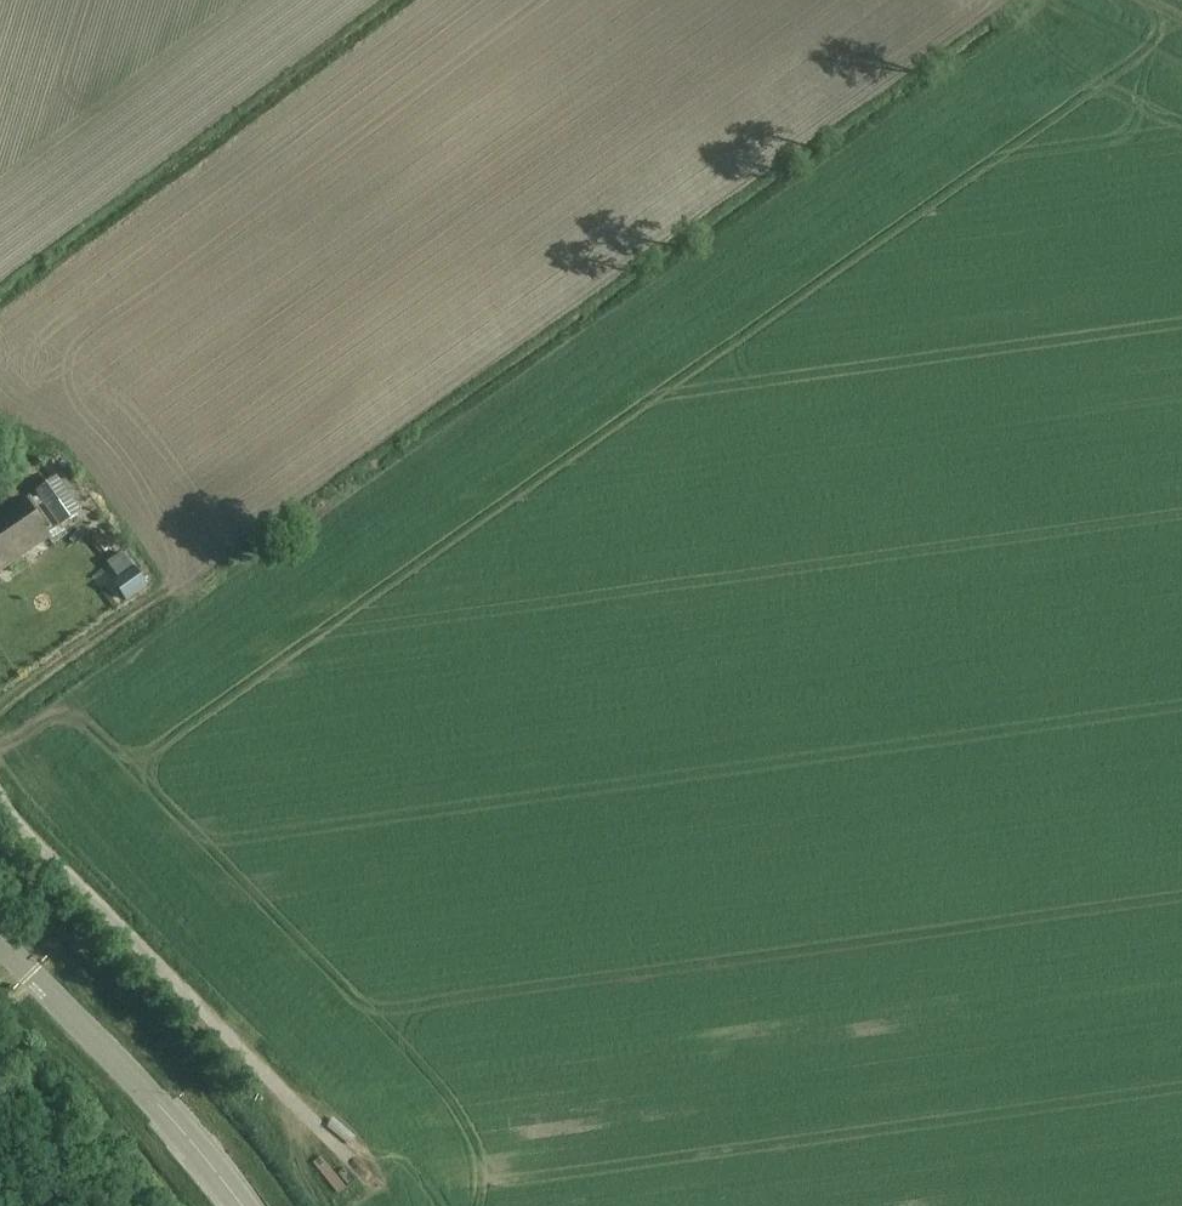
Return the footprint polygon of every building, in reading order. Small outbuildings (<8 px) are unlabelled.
[(62,479),(40,496),(66,528),(88,511),(62,479)] [(24,498),(0,514),(0,573),(51,539),(24,498)] [(149,578),(128,590),(136,605),(157,594),(149,578)]
